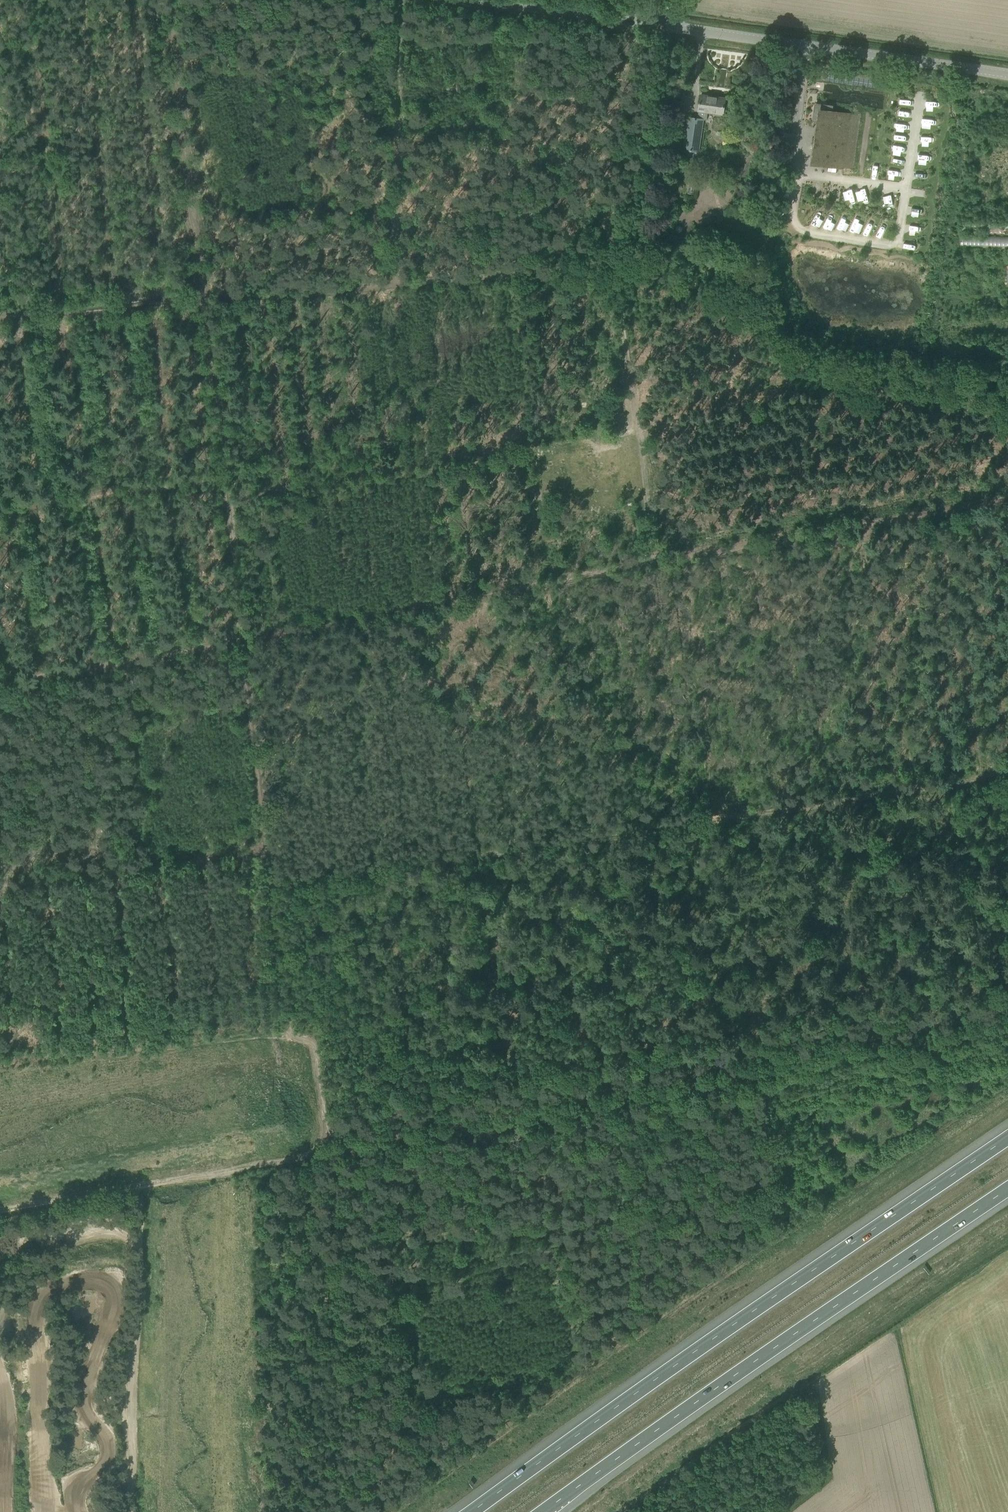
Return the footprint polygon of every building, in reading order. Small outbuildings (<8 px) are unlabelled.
[(701,95),(697,118),(703,120),(706,120),(707,112),(723,114),(725,98),(701,95)] [(819,121),(813,162),(829,165),(828,171),(836,172),(837,166),(844,167),(851,116),(831,113),(832,106),(816,104),(814,120),(819,121)] [(703,120),(697,118),(687,117),(683,149),(699,151),(703,120)] [(783,165),(782,176),(789,177),(791,166),(783,165)] [(686,193),(692,194),(695,176),(689,175),(686,193)] [(669,197),(670,187),(662,186),(661,196),(669,197)] [(959,245),(1003,247),(1004,235),(1007,235),(1007,223),(960,222),(960,234),(959,234),(959,245)]
